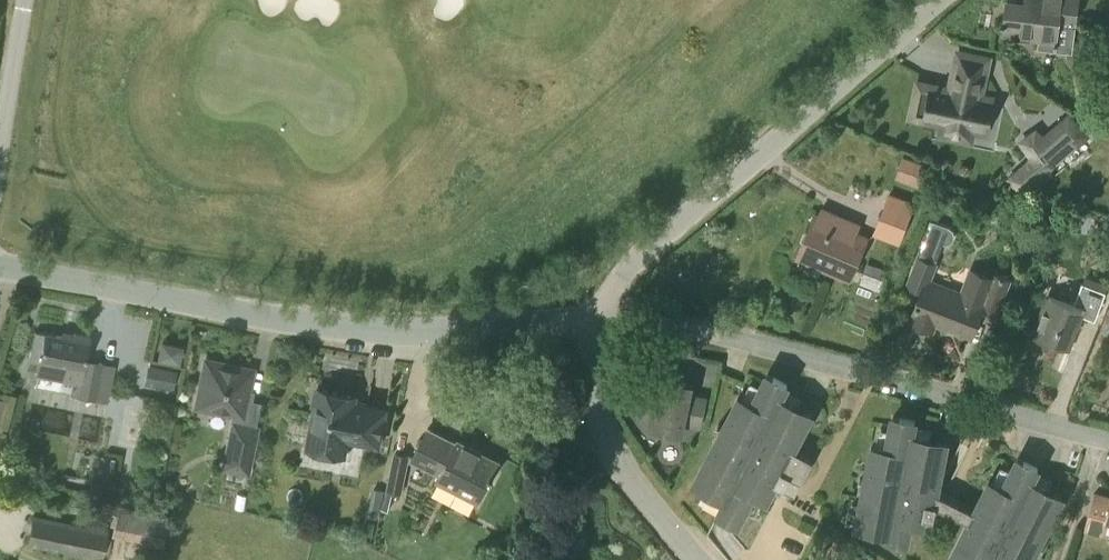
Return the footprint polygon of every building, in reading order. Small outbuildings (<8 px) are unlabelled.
[(1055,51),(1060,16),(1076,19),(1079,0),(1025,0),(1025,2),(1013,0),(1007,0),(1003,33),(1039,37),(1038,48),(1055,51)] [(962,60),(960,68),(955,66),(955,69),(950,90),(933,86),(929,101),(927,100),(926,105),(928,105),(925,120),(943,124),(946,125),(949,125),(947,131),(968,136),(969,130),(986,134),(993,99),(981,96),(986,73),(981,72),(982,64),(962,60)] [(1030,157),(1016,168),(1032,187),(1062,161),(1037,126),(1017,140),(1030,157)] [(918,186),(926,166),(903,157),(895,177),(918,186)] [(899,244),(915,202),(889,192),(873,234),(899,244)] [(810,225),(797,255),(831,269),(831,270),(850,278),(867,239),(850,231),(851,229),(833,222),(836,215),(821,209),(813,226),(810,225)] [(935,262),(943,243),(947,243),(949,242),(950,242),(951,241),(952,240),(953,238),(953,237),(954,236),(954,234),(954,233),(953,232),(953,230),(952,229),(951,228),(950,227),(949,226),(934,221),(920,256),(918,255),(905,285),(922,292),(910,321),(932,329),(935,321),(961,331),(959,337),(969,340),(978,318),(995,324),(1001,307),(1000,306),(1010,280),(993,273),(991,279),(971,271),(962,295),(930,282),(938,263),(935,262)] [(864,263),(864,275),(887,274),(887,263),(864,263)] [(1095,320),(1106,292),(1082,283),(1074,304),(1050,295),(1037,331),(1033,329),(1031,334),(1068,348),(1080,315),(1095,320)] [(69,332),(69,336),(34,330),(28,357),(40,360),(37,373),(71,379),(68,393),(95,398),(102,362),(84,358),(88,336),(69,332)] [(178,359),(180,346),(163,343),(160,356),(178,359)] [(246,470),(255,426),(239,423),(251,369),(205,360),(196,405),(235,413),(224,465),(246,470)] [(171,388),(175,370),(149,365),(145,382),(171,388)] [(812,414),(781,398),(787,385),(767,374),(752,404),(739,397),(723,426),(719,424),(713,434),(718,436),(694,482),(725,498),(718,511),(739,522),(754,492),(767,499),(777,481),(796,491),(813,458),(794,448),(812,414)] [(689,396),(691,384),(660,378),(658,390),(644,387),(642,397),(639,397),(638,402),(641,403),(638,413),(653,416),(651,427),(681,433),(683,425),(700,428),(706,399),(689,396)] [(356,394),(317,387),(316,391),(313,391),(311,405),(313,406),(305,448),(344,455),(347,439),(378,445),(385,407),(354,401),(356,394)] [(9,399),(0,397),(0,432),(9,399)] [(947,442),(912,435),(915,421),(893,416),(886,449),(872,446),(866,479),(860,478),(858,489),(863,490),(856,526),(891,533),(890,538),(907,541),(911,520),(923,523),(925,515),(934,517),(937,504),(969,520),(949,559),(1031,559),(1034,553),(1039,556),(1044,545),(1039,543),(1063,497),(1031,481),(1038,468),(1017,458),(1002,487),(989,481),(975,510),(940,493),(947,442)] [(455,442),(426,427),(410,459),(439,473),(436,479),(477,500),(497,460),(457,439),(455,442)] [(402,494),(411,455),(395,452),(382,509),(389,510),(393,492),(402,494)] [(379,517),(384,490),(374,488),(369,516),(379,517)] [(1095,491),(1084,530),(1103,535),(1107,520),(1108,521),(1108,494),(1095,491)] [(130,534),(33,512),(26,544),(100,559),(124,559),(130,534)] [(136,534),(139,523),(116,517),(113,527),(136,534)]
